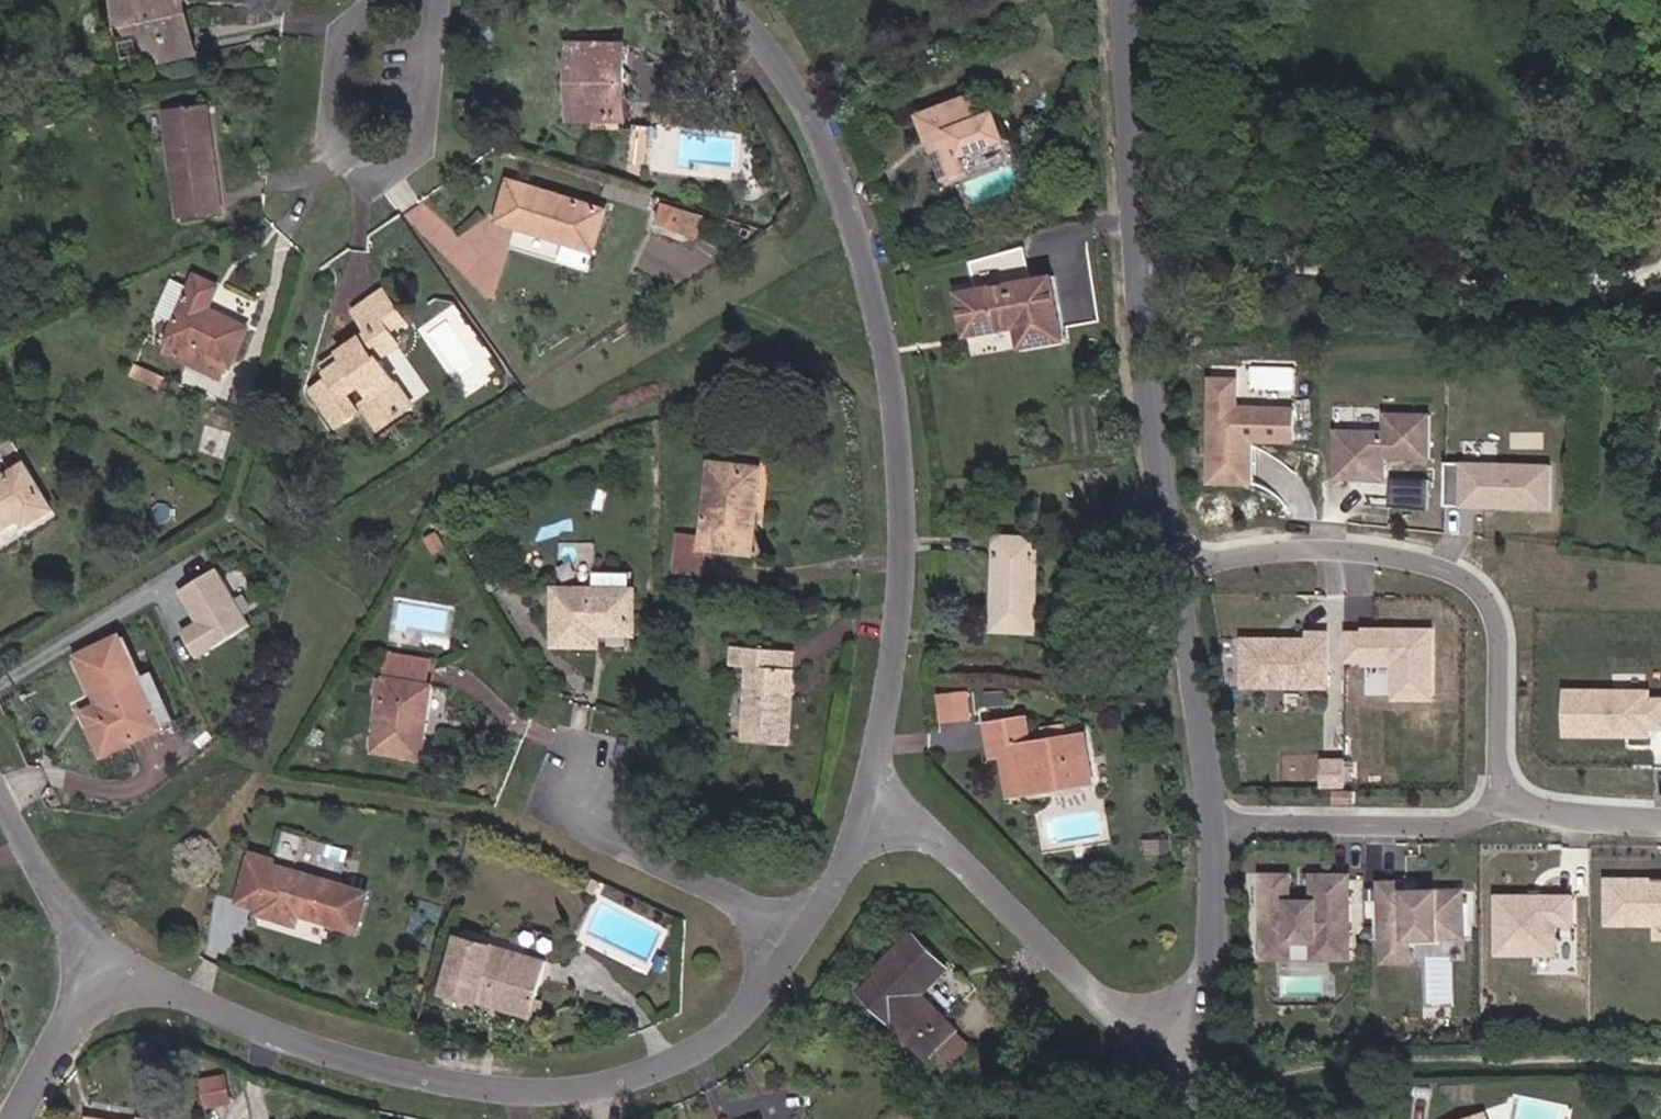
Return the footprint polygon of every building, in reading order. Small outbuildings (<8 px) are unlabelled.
[(192,58),(181,2),(192,0),(119,0),(121,11),(146,8),(158,63),(192,58)] [(193,0),(192,0),(181,2),(192,58),(205,57),(193,0)] [(589,123),(589,57),(573,58),(573,123),(589,123)] [(628,57),(589,57),(589,123),(627,124),(628,57)] [(216,152),(228,151),(223,106),(211,107),(216,152)] [(216,152),(211,107),(173,111),(187,220),(236,213),(228,151),(216,152)] [(995,132),(986,110),(932,129),(954,196),(978,188),(974,171),(1021,157),(1013,127),(995,132)] [(653,128),(634,127),(631,182),(648,183),(653,128)] [(513,185),(503,226),(569,245),(563,264),(594,274),(612,213),(513,185)] [(664,208),(659,230),(701,242),(707,221),(664,208)] [(197,344),(236,364),(255,328),(213,308),(224,284),(204,275),(199,287),(182,280),(165,313),(180,323),(167,352),(187,362),(197,344)] [(961,302),(967,347),(1022,339),(1024,360),(1070,354),(1060,287),(961,302)] [(370,341),(336,365),(346,380),(333,389),(316,401),(340,436),(359,424),(348,409),(367,394),(376,408),(367,414),(382,436),(419,411),(385,363),(405,349),(396,334),(409,323),(387,294),(354,318),(370,341)] [(197,344),(187,362),(228,382),(236,364),(197,344)] [(346,380),(336,365),(323,376),(333,389),(346,380)] [(140,371),(135,383),(164,395),(168,384),(140,371)] [(1247,386),(1220,385),(1217,490),(1260,491),(1261,447),(1269,447),(1269,443),(1275,443),(1275,447),(1302,447),(1303,415),(1246,413),(1247,386)] [(1393,437),(1345,436),(1344,486),(1393,487),(1394,464),(1436,465),(1437,422),(1393,421),(1393,437)] [(28,520),(37,535),(72,516),(42,463),(0,486),(0,535),(28,520)] [(754,521),(758,471),(714,467),(707,539),(706,555),(710,556),(759,560),(763,521),(754,521)] [(1557,472),(1452,470),(1451,514),(1556,516),(1557,472)] [(754,521),(763,521),(768,472),(758,471),(754,521)] [(1435,487),(1397,484),(1395,513),(1433,516),(1435,487)] [(706,555),(707,539),(682,539),(679,580),(708,583),(710,556),(706,555)] [(1041,542),(997,545),(996,638),(1040,638),(1041,542)] [(224,575),(187,597),(199,619),(204,616),(210,626),(189,638),(204,664),(258,632),(224,575)] [(595,599),(634,601),(634,580),(595,579),(595,599)] [(633,642),(634,601),(595,599),(556,598),(554,654),(594,654),(596,641),(633,642)] [(1372,641),(1356,640),(1355,668),(1372,669),(1372,674),(1402,674),(1402,704),(1438,705),(1439,636),(1372,635),(1372,641)] [(114,738),(157,713),(132,674),(109,639),(88,652),(110,685),(91,697),(114,738)] [(1334,694),(1334,639),(1314,639),(1314,646),(1289,646),(1289,651),(1279,651),(1276,647),(1250,647),(1250,694),(1334,694)] [(732,659),(730,678),(744,680),(737,754),(783,760),(792,686),(775,684),(777,665),(732,659)] [(377,687),(419,693),(422,668),(379,663),(377,687)] [(132,674),(157,713),(172,703),(146,667),(132,674)] [(424,694),(419,693),(377,687),(371,685),(366,703),(378,704),(369,758),(413,762),(424,694)] [(940,691),(943,720),(977,716),(974,687),(940,691)] [(1574,697),(1573,742),(1656,743),(1656,736),(1660,736),(1660,709),(1659,709),(1659,698),(1574,697)] [(1017,768),(1023,799),(1075,791),(1078,799),(1106,793),(1098,741),(1043,751),(1040,728),(1002,737),(1006,768),(1017,768)] [(1350,763),(1328,764),(1329,791),(1351,791),(1350,763)] [(269,876),(270,869),(248,863),(235,910),(255,916),(254,922),(289,932),(291,923),(325,933),(331,910),(336,895),(269,876)] [(1295,884),(1269,884),(1269,964),(1297,964),(1297,947),(1320,947),(1320,965),(1356,965),(1356,882),(1322,882),(1322,909),(1295,909),(1295,884)] [(1615,887),(1615,932),(1660,932),(1660,891),(1659,891),(1659,887),(1615,887)] [(1411,888),(1386,889),(1388,967),(1413,967),(1412,945),(1467,943),(1466,896),(1411,897),(1411,888)] [(1579,904),(1505,903),(1504,960),(1562,961),(1563,931),(1579,932),(1579,904)] [(925,1065),(955,1037),(920,999),(947,973),(911,937),(884,963),(890,970),(863,995),(925,1065)] [(468,951),(451,1006),(536,1028),(550,973),(468,951)] [(955,1037),(925,1065),(940,1081),(969,1052),(955,1037)] [(202,1077),(210,1106),(237,1100),(230,1070),(202,1077)]
